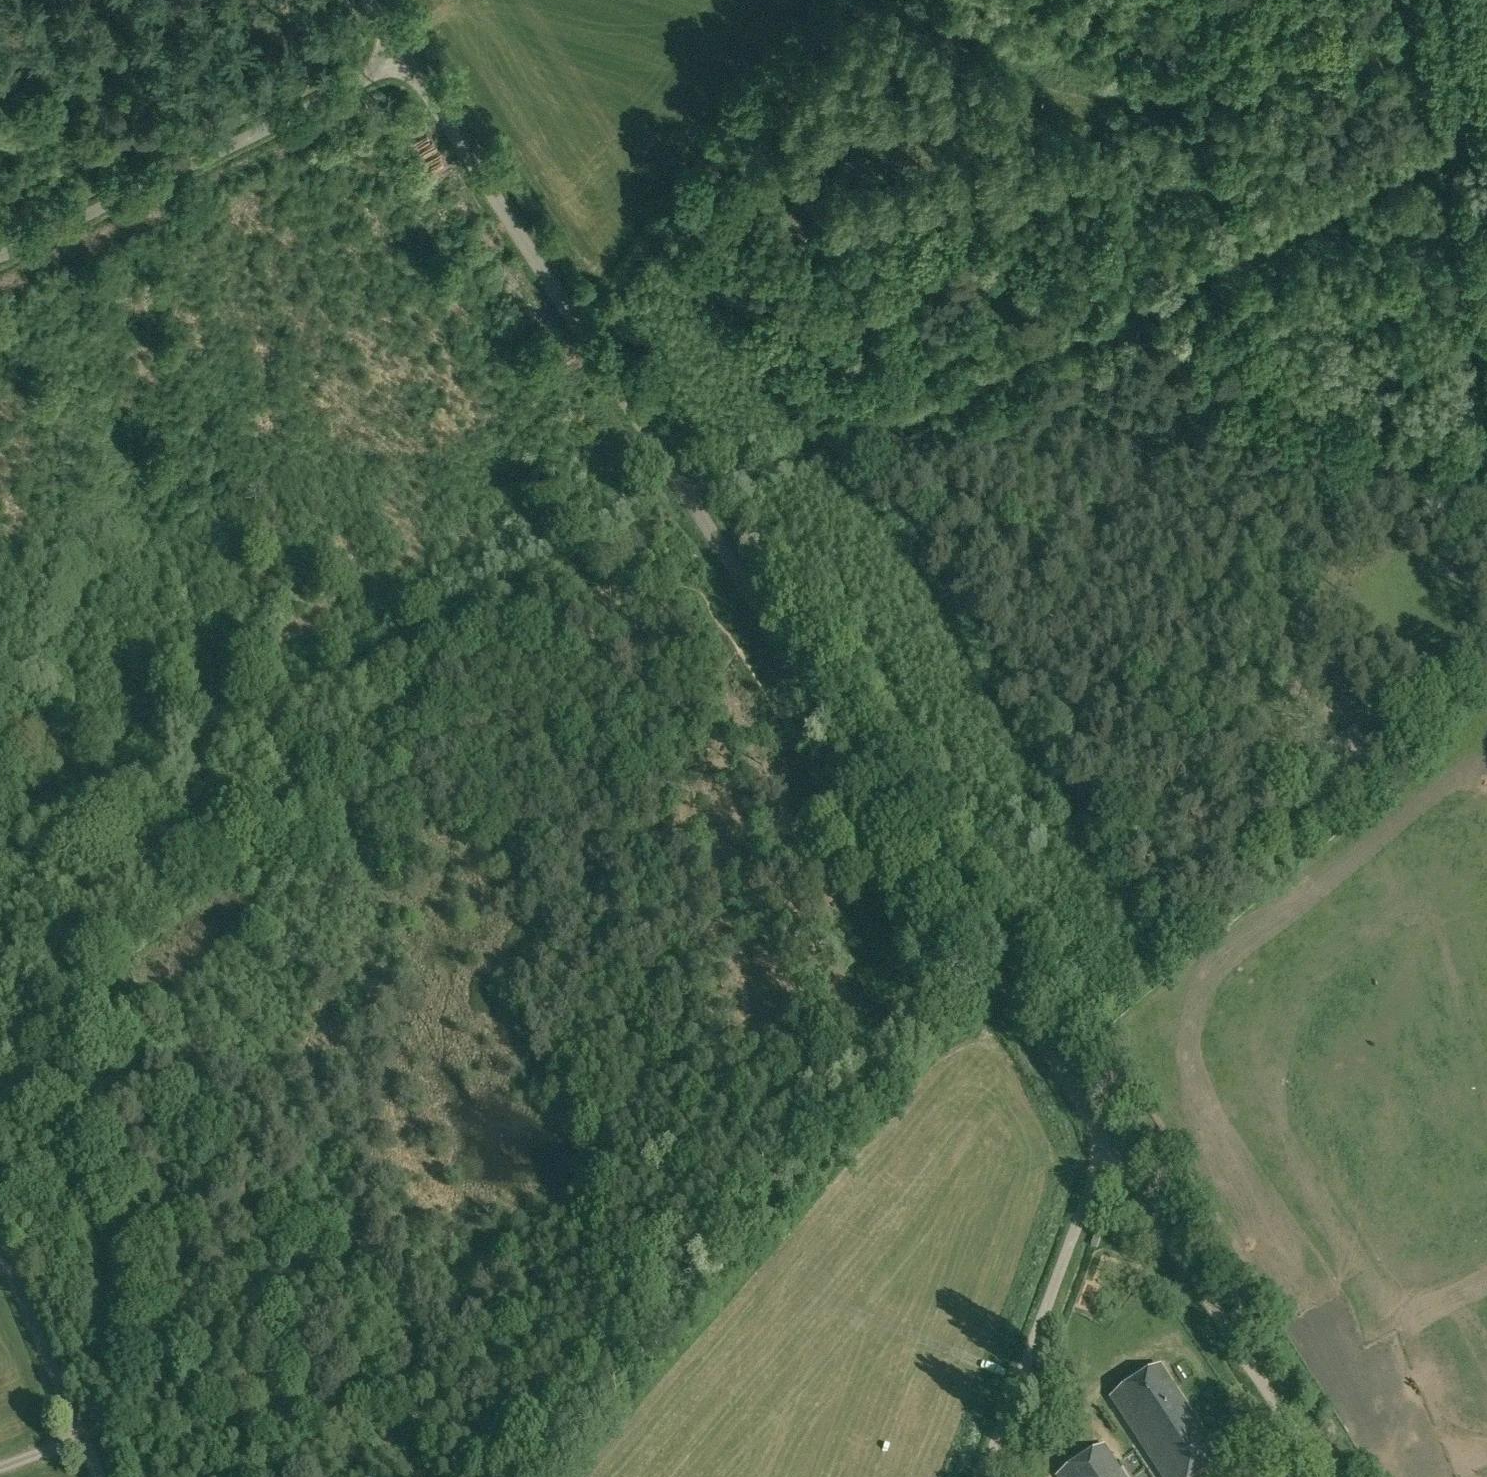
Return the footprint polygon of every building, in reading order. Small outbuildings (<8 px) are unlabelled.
[(1100,1239),(1094,1237),(1091,1246),(1097,1248),(1100,1239)] [(1160,1367),(1111,1400),(1162,1476),(1200,1476),(1222,1462),(1160,1367)] [(1103,1446),(1056,1476),(1124,1476),(1103,1446)]
